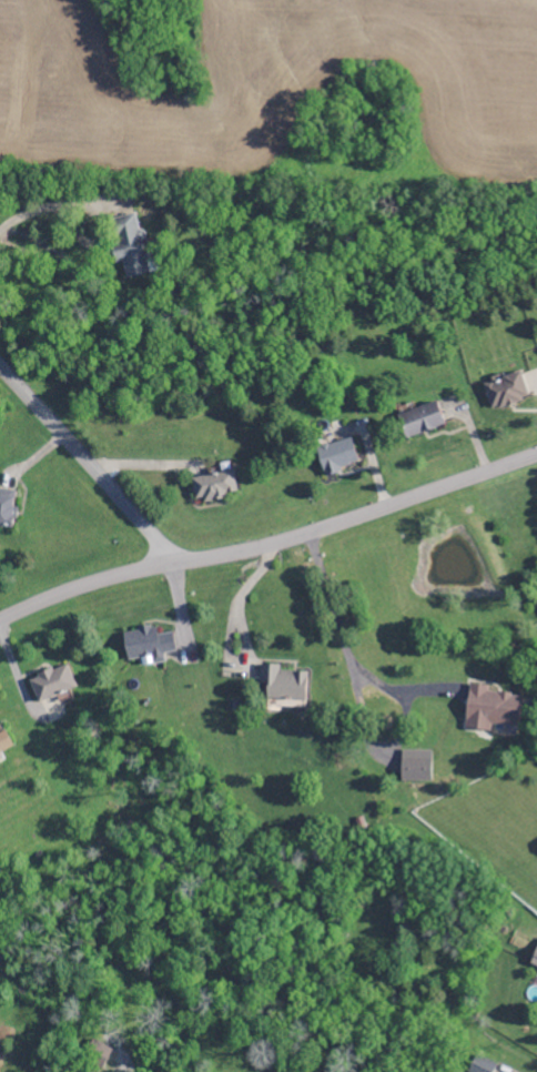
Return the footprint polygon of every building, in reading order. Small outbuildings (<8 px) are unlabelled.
[(126,279),(150,274),(138,214),(109,220),(117,264),(122,263),(126,279)] [(483,386),(491,412),(529,400),(521,373),(483,386)] [(405,440),(445,426),(437,402),(397,417),(405,440)] [(359,466),(352,439),(316,449),(324,476),(359,466)] [(195,504),(238,495),(233,471),(190,480),(195,504)] [(12,530),(16,509),(13,509),(15,494),(0,491),(0,528),(12,530)] [(164,664),(163,655),(175,653),(172,634),(157,637),(155,628),(122,633),(127,662),(140,660),(142,668),(164,664)] [(37,703),(76,689),(67,666),(28,680),(37,703)] [(308,702),(309,673),(279,673),(279,666),(268,666),(268,702),(308,702)] [(465,730),(491,733),(492,728),(519,731),(523,697),(488,693),(489,687),(470,685),(465,730)] [(4,732),(0,735),(0,755),(13,748),(4,732)] [(401,782),(431,783),(431,754),(402,753),(401,782)] [(496,1067),(476,1057),(469,1071),(494,1071),(496,1067)]
